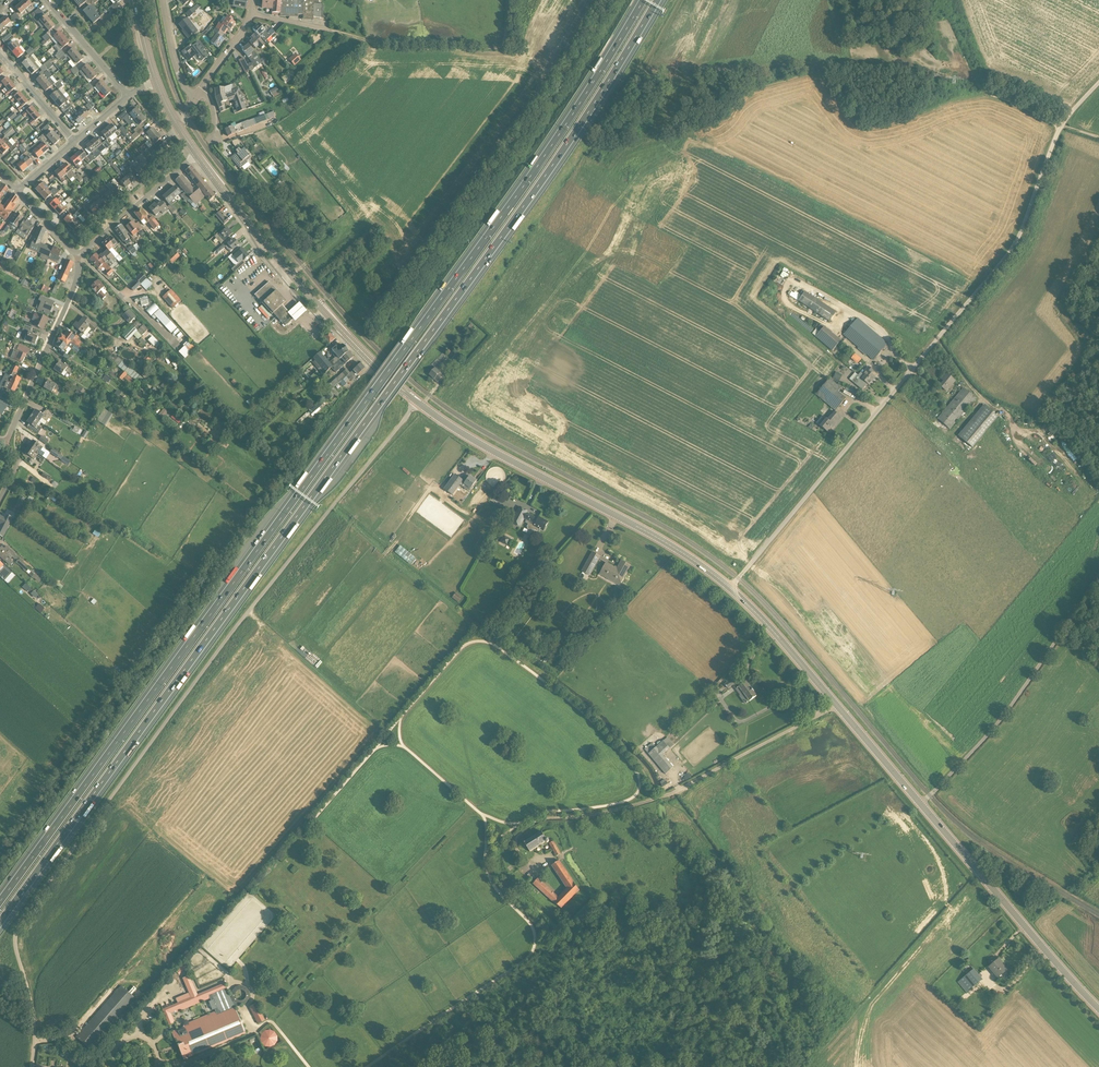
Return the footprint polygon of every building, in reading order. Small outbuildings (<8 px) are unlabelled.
[(26,9),(31,5),(27,0),(26,0),(21,4),(26,9)] [(93,0),(76,0),(74,1),(77,5),(79,8),(85,3),(87,5),(92,0),(93,0)] [(92,0),(87,5),(89,7),(84,10),(87,13),(85,14),(88,18),(95,12),(97,10),(93,5),(95,3),(99,0),(93,0),(92,0)] [(123,8),(118,3),(122,0),(114,0),(116,2),(111,7),(114,10),(110,13),(113,16),(123,8)] [(235,2),(234,6),(246,8),(248,0),(235,0),(235,2)] [(262,8),(272,9),(272,15),(275,15),(275,16),(280,17),(280,13),(281,14),(313,15),(313,20),(313,17),(323,19),(323,4),(317,4),(317,0),(263,0),(262,8)] [(26,9),(21,4),(16,8),(20,14),(26,9)] [(186,13),(189,18),(196,12),(195,11),(201,7),(197,5),(186,13)] [(99,17),(95,12),(88,18),(91,21),(92,20),(95,23),(99,19),(104,24),(113,16),(110,13),(107,16),(106,15),(105,15),(103,13),(99,17)] [(45,16),(40,21),(37,23),(42,28),(44,26),(50,21),(45,16)] [(216,29),(224,34),(223,33),(226,28),(231,31),(235,24),(232,21),(231,20),(233,18),(228,16),(222,25),(220,23),(216,29)] [(5,27),(10,23),(5,17),(0,22),(5,27)] [(188,39),(198,31),(188,18),(179,25),(185,33),(185,34),(188,39)] [(44,26),(49,31),(55,27),(50,21),(44,26)] [(265,42),(271,36),(275,32),(270,28),(268,30),(267,29),(264,25),(261,27),(258,24),(253,30),(265,42)] [(206,30),(198,36),(201,39),(209,32),(208,32),(212,27),(210,26),(206,30)] [(217,35),(211,43),(218,48),(224,40),(221,38),(224,34),(216,29),(213,32),(217,35)] [(54,37),(58,42),(64,38),(59,32),(54,37)] [(2,39),(5,42),(12,36),(10,33),(2,39)] [(265,45),(262,42),(255,34),(251,38),(253,40),(251,42),(256,48),(258,46),(261,49),(265,45)] [(14,39),(12,36),(5,42),(7,45),(14,39)] [(64,38),(58,42),(56,44),(61,50),(69,43),(64,38)] [(182,52),(189,61),(197,55),(199,58),(198,58),(201,62),(208,57),(203,51),(206,48),(204,45),(199,39),(195,42),(197,44),(192,48),(190,46),(182,52)] [(21,46),(16,41),(9,47),(8,48),(13,53),(18,48),(21,46)] [(257,56),(254,51),(249,45),(242,50),(251,61),(257,56)] [(33,50),(28,55),(30,57),(22,64),(27,70),(35,63),(36,62),(31,56),(35,53),(35,52),(40,48),(38,46),(33,50)] [(23,54),(18,48),(13,53),(17,59),(23,54)] [(61,59),(64,56),(66,59),(67,57),(71,61),(72,59),(78,54),(73,49),(66,55),(65,55),(63,53),(57,58),(58,60),(60,59),(61,59)] [(57,58),(63,53),(61,50),(56,54),(57,54),(55,56),(57,58)] [(75,66),(77,64),(83,60),(78,54),(72,59),(71,61),(75,66)] [(266,67),(266,66),(269,64),(263,57),(261,59),(260,60),(266,67)] [(239,60),(246,74),(250,71),(250,72),(251,71),(247,64),(247,65),(243,58),(239,60)] [(42,71),(51,64),(52,62),(50,59),(40,68),(42,71)] [(254,70),(254,69),(258,66),(254,61),(251,63),(250,63),(247,64),(251,71),(254,70)] [(35,63),(27,70),(31,75),(37,70),(40,68),(35,63)] [(45,73),(53,66),(51,64),(42,71),(44,74),(36,81),(41,86),(46,81),(50,78),(45,73)] [(82,70),(80,72),(79,72),(84,77),(87,75),(92,71),(87,65),(82,70)] [(285,82),(295,74),(291,70),(281,78),(285,82)] [(92,71),(87,75),(91,81),(97,76),(92,71)] [(2,90),(3,90),(6,88),(11,83),(7,78),(0,84),(0,88),(2,90)] [(55,84),(50,78),(46,81),(41,86),(45,92),(51,87),(54,85),(56,88),(61,84),(61,83),(63,81),(61,79),(55,84)] [(101,92),(106,87),(102,81),(96,86),(101,92)] [(11,83),(6,88),(3,90),(5,93),(4,94),(6,96),(16,88),(11,83)] [(216,98),(220,109),(224,107),(223,103),(227,101),(227,102),(233,100),(236,110),(234,111),(235,114),(246,109),(243,100),(245,99),(245,97),(244,96),(243,95),(242,95),(241,96),(241,94),(240,94),(238,90),(237,90),(234,83),(233,85),(231,92),(216,98)] [(61,84),(56,88),(58,90),(56,92),(50,97),(55,103),(60,98),(63,95),(59,90),(63,86),(61,84)] [(224,88),(215,89),(216,98),(231,92),(233,85),(232,86),(224,88)] [(111,92),(106,87),(101,92),(105,97),(111,92)] [(16,99),(18,102),(24,97),(19,92),(10,100),(12,103),(16,99)] [(61,110),(64,113),(68,109),(72,106),(74,104),(72,102),(68,104),(67,102),(68,101),(63,95),(60,98),(55,103),(60,108),(64,104),(66,106),(66,107),(61,110)] [(88,104),(91,102),(92,101),(87,95),(84,98),(88,104)] [(28,103),(24,97),(18,102),(21,105),(17,109),(19,111),(28,103)] [(122,121),(124,119),(129,125),(132,123),(135,120),(134,120),(141,115),(138,111),(137,112),(135,110),(136,109),(133,105),(119,117),(122,121)] [(68,109),(64,113),(66,116),(67,114),(68,116),(69,114),(73,119),(71,121),(74,125),(76,123),(78,125),(84,120),(78,114),(72,106),(68,109)] [(28,114),(31,117),(36,112),(32,107),(22,115),(24,117),(28,114)] [(89,116),(83,109),(78,114),(84,120),(89,116)] [(13,119),(17,116),(13,112),(6,118),(9,122),(13,119)] [(36,112),(31,117),(33,120),(29,123),(31,125),(41,117),(36,112)] [(22,116),(20,113),(17,116),(13,119),(15,122),(22,116)] [(126,131),(134,140),(144,131),(142,128),(144,126),(142,123),(146,120),(145,121),(143,119),(144,118),(141,115),(134,120),(135,120),(139,126),(133,130),(135,133),(131,136),(126,131)] [(249,127),(267,120),(265,115),(262,116),(252,120),(242,124),(243,127),(244,127),(244,126),(248,125),(249,127)] [(244,130),(244,127),(243,127),(242,124),(236,126),(235,124),(236,125),(225,130),(228,137),(244,130)] [(126,137),(123,134),(119,129),(117,131),(111,125),(106,129),(112,136),(115,134),(119,139),(121,137),(124,140),(126,137)] [(13,129),(11,126),(3,133),(5,136),(13,129)] [(148,136),(151,139),(157,133),(153,128),(143,136),(145,138),(148,136)] [(101,134),(106,140),(104,142),(109,147),(111,145),(110,144),(112,142),(109,138),(112,136),(106,129),(101,134)] [(126,131),(123,134),(126,137),(131,143),(134,140),(126,131)] [(48,136),(46,132),(41,136),(46,141),(48,139),(54,145),(60,140),(58,137),(57,137),(53,132),(48,136)] [(147,142),(150,145),(152,147),(161,138),(157,133),(151,139),(147,142)] [(37,140),(38,142),(35,145),(43,154),(49,150),(43,143),(46,141),(41,136),(37,140)] [(91,142),(97,149),(99,146),(102,150),(104,152),(107,150),(106,149),(109,147),(104,142),(101,144),(96,138),(91,142)] [(13,151),(18,148),(18,147),(15,143),(13,145),(12,146),(8,142),(0,149),(0,152),(3,155),(9,149),(12,152),(13,151)] [(101,154),(97,149),(91,142),(86,146),(91,153),(89,155),(94,160),(101,154)] [(167,146),(165,143),(155,151),(161,160),(170,152),(166,147),(167,146)] [(25,149),(30,155),(33,152),(38,159),(43,154),(35,145),(30,149),(28,147),(25,149)] [(247,161),(252,157),(245,148),(244,149),(240,152),(239,151),(235,154),(231,158),(240,169),(248,163),(247,161)] [(76,155),(81,162),(84,159),(87,162),(89,164),(94,160),(89,155),(87,157),(81,150),(76,155)] [(33,163),(27,157),(24,154),(22,155),(19,158),(22,162),(28,168),(33,163)] [(145,161),(147,160),(144,157),(142,154),(137,158),(142,163),(139,166),(145,172),(150,167),(145,161)] [(78,165),(81,162),(76,155),(70,160),(78,170),(81,168),(78,165)] [(22,162),(19,158),(14,162),(13,161),(10,163),(15,168),(17,166),(22,172),(28,168),(22,162)] [(133,164),(133,165),(131,167),(140,176),(145,172),(139,166),(136,161),(133,164)] [(279,163),(283,166),(280,169),(281,170),(285,174),(287,171),(290,169),(281,161),(279,163)] [(117,168),(112,162),(110,164),(119,175),(121,173),(119,170),(117,168)] [(66,164),(60,168),(66,175),(70,180),(73,177),(75,180),(77,179),(80,182),(83,180),(78,173),(76,175),(74,174),(66,164)] [(185,171),(191,178),(197,174),(191,166),(185,171)] [(125,178),(131,184),(136,180),(130,173),(132,172),(128,167),(124,170),(128,175),(125,178)] [(62,178),(66,175),(60,168),(55,173),(63,183),(65,181),(62,178)] [(197,174),(191,178),(197,186),(203,181),(197,174)] [(53,183),(56,180),(52,175),(48,178),(53,183)] [(187,195),(189,199),(193,203),(195,205),(204,197),(196,187),(193,190),(181,176),(175,180),(185,192),(184,193),(186,195),(187,195)] [(119,177),(117,179),(126,188),(131,184),(125,178),(122,181),(119,177)] [(203,181),(197,186),(201,191),(203,194),(209,188),(203,181)] [(35,190),(40,195),(47,189),(49,187),(44,182),(35,190)] [(113,182),(111,184),(109,183),(106,186),(110,191),(116,197),(121,192),(113,182)] [(169,192),(174,199),(179,195),(181,193),(175,187),(169,192)] [(54,197),(59,192),(55,188),(50,192),(47,189),(40,195),(45,200),(52,194),(54,197)] [(209,188),(203,194),(209,201),(215,196),(209,188)] [(104,190),(102,192),(110,202),(116,197),(110,191),(107,193),(104,190)] [(102,197),(98,192),(95,194),(97,196),(95,198),(98,201),(94,204),(92,201),(91,201),(100,210),(105,206),(100,199),(102,197)] [(162,197),(168,204),(174,199),(169,192),(162,197)] [(16,205),(14,204),(18,198),(13,194),(4,208),(0,213),(0,216),(6,220),(16,205)] [(55,210),(61,205),(64,201),(59,196),(50,205),(55,210)] [(86,211),(90,216),(93,214),(94,215),(100,210),(91,201),(83,208),(86,211)] [(149,209),(155,216),(160,211),(163,214),(168,209),(167,208),(161,201),(161,202),(157,206),(155,204),(149,209)] [(69,203),(64,207),(61,205),(55,210),(60,216),(66,210),(68,212),(73,207),(69,203)] [(144,226),(148,222),(150,221),(149,220),(140,209),(134,214),(144,226)] [(69,226),(75,220),(72,217),(75,214),(73,211),(64,220),(69,226)] [(87,219),(90,216),(86,211),(82,214),(87,219)] [(218,212),(215,215),(224,225),(229,221),(226,218),(224,219),(218,212)] [(17,213),(10,224),(16,228),(21,222),(20,222),(23,217),(17,213)] [(78,217),(75,220),(69,226),(74,231),(83,223),(78,217)] [(152,217),(149,220),(150,221),(148,222),(154,230),(159,225),(152,217)] [(25,219),(18,230),(16,233),(25,239),(27,236),(33,227),(29,224),(30,222),(25,219)] [(142,231),(144,230),(143,229),(138,223),(135,225),(133,222),(126,227),(133,236),(141,230),(142,231)] [(5,234),(9,228),(8,227),(5,225),(1,231),(4,233),(5,234)] [(115,229),(124,242),(127,246),(131,242),(129,239),(129,238),(124,232),(126,231),(121,225),(115,229)] [(49,258),(51,254),(53,249),(40,244),(45,231),(39,228),(35,237),(30,249),(38,253),(38,252),(42,254),(40,257),(40,258),(47,261),(48,258),(49,258)] [(214,236),(220,244),(232,234),(227,228),(219,235),(217,233),(214,236)] [(114,247),(118,244),(110,236),(106,240),(105,241),(104,242),(102,245),(108,250),(114,258),(118,254),(114,250),(113,251),(111,249),(113,247),(114,247)] [(234,239),(227,244),(229,247),(227,249),(230,252),(239,245),(234,239)] [(216,251),(217,252),(218,254),(226,247),(225,246),(223,244),(216,251)] [(127,249),(132,255),(137,252),(132,245),(127,249)] [(49,258),(48,258),(57,263),(60,258),(59,257),(60,255),(61,251),(58,249),(54,247),(53,249),(51,254),(49,258)] [(248,256),(242,249),(233,256),(239,263),(243,261),(248,256)] [(107,265),(108,267),(110,267),(116,262),(116,260),(114,258),(108,250),(102,255),(101,255),(99,256),(104,261),(103,262),(104,263),(105,263),(107,265)] [(180,256),(176,251),(167,259),(172,264),(178,258),(180,256)] [(96,254),(90,260),(98,269),(102,266),(107,272),(105,273),(108,276),(110,275),(113,272),(108,267),(107,265),(105,263),(104,263),(103,262),(96,254)] [(67,260),(58,280),(64,283),(73,263),(67,260)] [(141,285),(147,279),(142,273),(135,279),(137,281),(136,281),(140,285),(141,285)] [(26,280),(23,279),(21,284),(26,287),(29,281),(26,280)] [(147,279),(141,285),(146,290),(152,284),(147,279)] [(100,284),(101,284),(98,280),(91,287),(92,288),(91,289),(102,300),(105,297),(101,293),(105,290),(103,289),(104,288),(100,284)] [(134,291),(140,285),(136,281),(130,287),(134,291)] [(272,315),(273,313),(282,306),(286,302),(268,283),(254,295),(272,315)] [(172,289),(163,297),(173,308),(182,301),(172,289)] [(830,322),(836,312),(805,292),(799,301),(830,322)] [(52,307),(54,303),(41,297),(39,301),(35,309),(39,310),(49,315),(49,314),(52,307)] [(177,328),(165,315),(154,303),(146,310),(154,320),(156,318),(158,319),(171,334),(177,328)] [(299,305),(288,315),(295,323),(307,313),(299,305)] [(282,306),(273,313),(280,321),(285,326),(294,319),(288,313),(282,306)] [(6,316),(11,319),(14,311),(10,308),(6,316)] [(129,324),(136,317),(128,310),(122,317),(129,324)] [(36,321),(34,326),(42,330),(45,323),(44,322),(46,318),(35,313),(34,317),(33,320),(36,321)] [(86,336),(91,329),(94,332),(97,328),(84,318),(79,324),(77,323),(74,327),(81,332),(79,335),(93,347),(95,345),(89,340),(90,340),(86,336)] [(873,360),(888,344),(858,318),(844,335),(873,360)] [(144,333),(147,331),(147,330),(142,325),(141,326),(136,321),(132,326),(132,325),(122,335),(127,341),(133,335),(138,340),(144,333)] [(38,338),(32,336),(33,334),(30,333),(32,329),(25,326),(23,330),(19,339),(25,342),(25,341),(35,345),(35,344),(36,343),(36,342),(38,338)] [(832,351),(841,341),(824,327),(816,337),(832,351)] [(321,331),(312,337),(314,339),(323,333),(321,331)] [(61,335),(58,340),(67,346),(69,347),(77,354),(84,345),(77,339),(78,337),(75,335),(74,336),(68,332),(64,337),(61,335)] [(152,337),(152,336),(153,335),(149,332),(146,335),(150,339),(148,341),(154,347),(155,346),(157,348),(160,345),(157,341),(152,337)] [(328,332),(323,337),(329,344),(335,339),(328,332)] [(60,352),(58,354),(63,357),(67,351),(66,351),(69,347),(67,346),(58,340),(59,340),(56,344),(57,344),(55,347),(59,350),(59,351),(60,352)] [(189,344),(186,348),(191,352),(194,349),(189,344)] [(333,356),(338,361),(340,360),(341,358),(348,352),(344,347),(343,345),(341,345),(339,347),(338,345),(332,350),(335,354),(333,356)] [(14,350),(11,357),(13,359),(22,363),(22,362),(26,354),(27,354),(29,350),(20,346),(17,351),(14,350)] [(111,350),(106,356),(118,366),(134,380),(139,384),(143,379),(123,362),(124,360),(119,356),(118,358),(113,354),(114,352),(111,350)] [(353,358),(348,352),(341,358),(340,360),(338,361),(332,367),(331,367),(336,373),(346,364),(353,358)] [(436,368),(430,375),(439,383),(445,375),(437,369),(448,357),(442,352),(432,364),(436,368)] [(326,372),(331,367),(332,367),(319,353),(313,358),(326,372)] [(855,353),(851,358),(858,364),(862,358),(855,353)] [(147,355),(143,359),(147,363),(151,358),(147,355)] [(140,358),(136,362),(142,366),(145,363),(140,358)] [(54,370),(64,377),(69,370),(60,363),(60,364),(58,363),(54,370)] [(349,373),(342,379),(345,382),(352,376),(354,378),(365,369),(360,364),(349,373)] [(13,365),(8,375),(8,376),(5,373),(3,378),(6,380),(6,381),(2,379),(2,380),(12,385),(17,387),(21,379),(14,376),(18,368),(13,365)] [(855,373),(867,384),(869,385),(876,378),(871,374),(873,371),(868,367),(862,374),(865,376),(862,379),(855,373)] [(327,393),(330,390),(333,387),(342,379),(349,373),(346,369),(324,390),(327,393)] [(134,381),(122,371),(117,376),(122,380),(124,378),(132,384),(134,381)] [(841,375),(836,372),(833,378),(839,381),(841,375)] [(867,384),(855,373),(849,379),(862,390),(867,384)] [(940,386),(947,391),(955,381),(946,373),(943,378),(945,380),(940,386)] [(103,379),(108,383),(112,379),(106,374),(103,379)] [(838,392),(842,387),(840,386),(831,378),(816,395),(836,411),(846,399),(838,392)] [(3,393),(1,392),(3,387),(14,393),(17,387),(12,385),(2,380),(0,384),(0,391),(3,393)] [(52,383),(52,384),(47,382),(43,388),(52,393),(54,388),(58,391),(60,388),(52,383)] [(161,393),(154,388),(151,391),(157,397),(161,393)] [(950,429),(976,398),(964,388),(938,419),(950,429)] [(123,400),(125,394),(116,391),(114,397),(123,400)] [(209,396),(204,401),(212,410),(217,405),(209,396)] [(2,415),(6,406),(7,407),(9,403),(1,398),(0,398),(0,414),(2,415)] [(169,403),(176,409),(178,410),(180,407),(179,406),(172,400),(169,403)] [(310,413),(313,417),(323,406),(318,402),(304,416),(306,418),(310,413)] [(958,436),(972,448),(998,417),(984,405),(958,436)] [(164,408),(158,415),(163,419),(168,412),(164,408)] [(104,409),(97,421),(105,426),(113,415),(104,409)] [(35,410),(35,411),(30,417),(39,423),(41,419),(46,422),(50,416),(44,412),(42,414),(35,410)] [(826,419),(823,416),(817,423),(827,432),(832,426),(834,427),(842,418),(835,412),(828,420),(826,419)] [(175,413),(173,416),(181,422),(183,420),(175,413)] [(30,417),(27,422),(27,423),(29,424),(27,427),(37,434),(41,429),(37,425),(39,423),(30,417)] [(1044,421),(1036,428),(1040,433),(1048,426),(1044,421)] [(70,430),(72,431),(80,435),(82,430),(80,429),(75,426),(73,429),(71,428),(70,430)] [(39,440),(46,444),(49,441),(42,436),(39,440)] [(1042,444),(1038,440),(1034,445),(1039,449),(1042,444)] [(42,457),(44,454),(40,451),(43,447),(40,446),(33,441),(28,447),(42,457)] [(40,460),(42,457),(28,447),(24,453),(34,460),(36,457),(40,460)] [(57,457),(59,454),(52,449),(50,452),(57,457)] [(1070,449),(1063,454),(1068,461),(1076,456),(1070,449)] [(455,475),(444,489),(453,495),(461,485),(469,491),(477,481),(470,476),(465,483),(463,481),(455,475)] [(538,531),(539,528),(544,530),(548,523),(539,518),(538,520),(527,513),(528,512),(520,508),(512,522),(520,526),(524,518),(527,520),(526,521),(525,522),(528,524),(527,527),(528,528),(527,529),(532,531),(532,530),(533,530),(534,529),(538,531)] [(2,539),(7,529),(5,529),(7,524),(9,525),(12,519),(6,516),(4,520),(0,518),(0,525),(1,526),(0,528),(0,538),(2,539)] [(504,535),(501,542),(507,546),(511,539),(504,535)] [(411,564),(417,557),(401,544),(395,551),(411,564)] [(12,557),(14,554),(7,547),(5,549),(2,547),(0,549),(0,557),(4,561),(7,563),(9,565),(12,561),(10,559),(12,557)] [(590,575),(595,566),(599,560),(600,557),(592,552),(582,571),(590,575)] [(217,560),(223,564),(226,558),(221,554),(217,560)] [(17,560),(16,561),(17,562),(16,562),(23,569),(23,570),(26,572),(30,568),(19,559),(18,560),(17,560)] [(617,569),(606,563),(603,569),(601,572),(621,582),(630,566),(621,561),(617,569)] [(4,581),(11,573),(0,563),(0,577),(4,581)] [(35,573),(31,577),(34,579),(34,578),(38,582),(41,578),(35,573)] [(28,591),(31,588),(26,583),(22,587),(27,592),(28,591)] [(459,601),(462,596),(456,592),(452,597),(459,601)] [(35,608),(41,613),(45,608),(39,604),(35,608)] [(297,650),(304,657),(309,651),(302,645),(297,650)] [(728,689),(738,681),(739,680),(736,676),(724,685),(728,689)] [(743,694),(749,701),(757,696),(754,692),(755,691),(752,687),(751,688),(746,682),(742,684),(736,689),(741,696),(743,694)] [(652,743),(645,749),(665,774),(673,768),(663,755),(670,748),(663,741),(656,747),(652,743)] [(530,852),(545,842),(546,842),(546,843),(547,843),(548,843),(548,842),(549,842),(549,841),(549,840),(549,839),(548,839),(547,839),(546,839),(542,832),(524,843),(530,852)] [(556,856),(561,854),(554,841),(549,843),(556,856)] [(533,884),(538,888),(556,904),(561,908),(576,894),(579,890),(574,882),(559,861),(552,866),(567,888),(558,897),(538,879),(533,884)] [(268,868),(251,887),(254,889),(268,874),(268,875),(271,871),(268,868)] [(997,978),(1007,970),(1002,964),(1002,963),(999,958),(989,967),(997,978)] [(174,969),(179,973),(187,966),(182,961),(174,969)] [(958,982),(966,993),(982,980),(980,977),(978,975),(973,969),(958,982)] [(172,1031),(171,1031),(178,1047),(178,1046),(184,1059),(245,1034),(234,1008),(239,1006),(242,1004),(242,1005),(246,1003),(249,1000),(250,996),(249,992),(247,988),(243,986),(239,986),(235,988),(232,991),(231,995),(232,999),(233,1001),(232,1002),(225,983),(197,995),(189,975),(182,978),(189,993),(190,997),(183,1001),(178,1003),(162,1010),(169,1026),(175,1023),(171,1013),(212,996),(220,1014),(173,1034),(172,1031)] [(135,999),(121,986),(76,1037),(90,1049),(135,999)] [(249,1007),(258,1024),(265,1020),(256,1003),(249,1007)] [(265,1030),(261,1034),(260,1039),(261,1043),(265,1047),(270,1047),(275,1045),(277,1041),(277,1036),(275,1032),(270,1030),(265,1030)] [(255,1054),(261,1052),(259,1044),(253,1045),(255,1054)] [(240,1061),(236,1058),(233,1056),(230,1060),(238,1065),(240,1062),(240,1061)]
